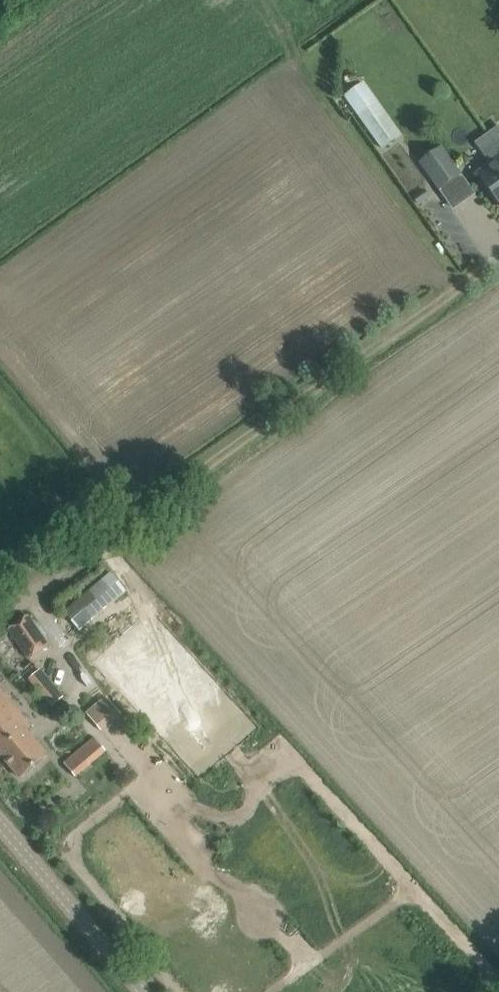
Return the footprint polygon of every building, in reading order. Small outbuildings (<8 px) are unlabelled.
[(358,87),(344,97),(357,116),(372,106),(358,87)] [(440,189),(460,174),(442,148),(421,162),(440,189)] [(478,172),(498,201),(498,158),(478,172)] [(424,190),(412,198),(417,205),(428,196),(424,190)] [(62,613),(79,631),(125,592),(109,574),(62,613)] [(10,629),(21,646),(30,658),(48,646),(28,617),(10,629)] [(52,706),(65,696),(44,667),(31,677),(52,706)] [(49,755),(28,730),(31,727),(0,690),(0,753),(21,778),(49,755)] [(88,712),(106,731),(125,713),(107,693),(88,712)] [(75,777),(105,753),(93,740),(64,763),(75,777)]
